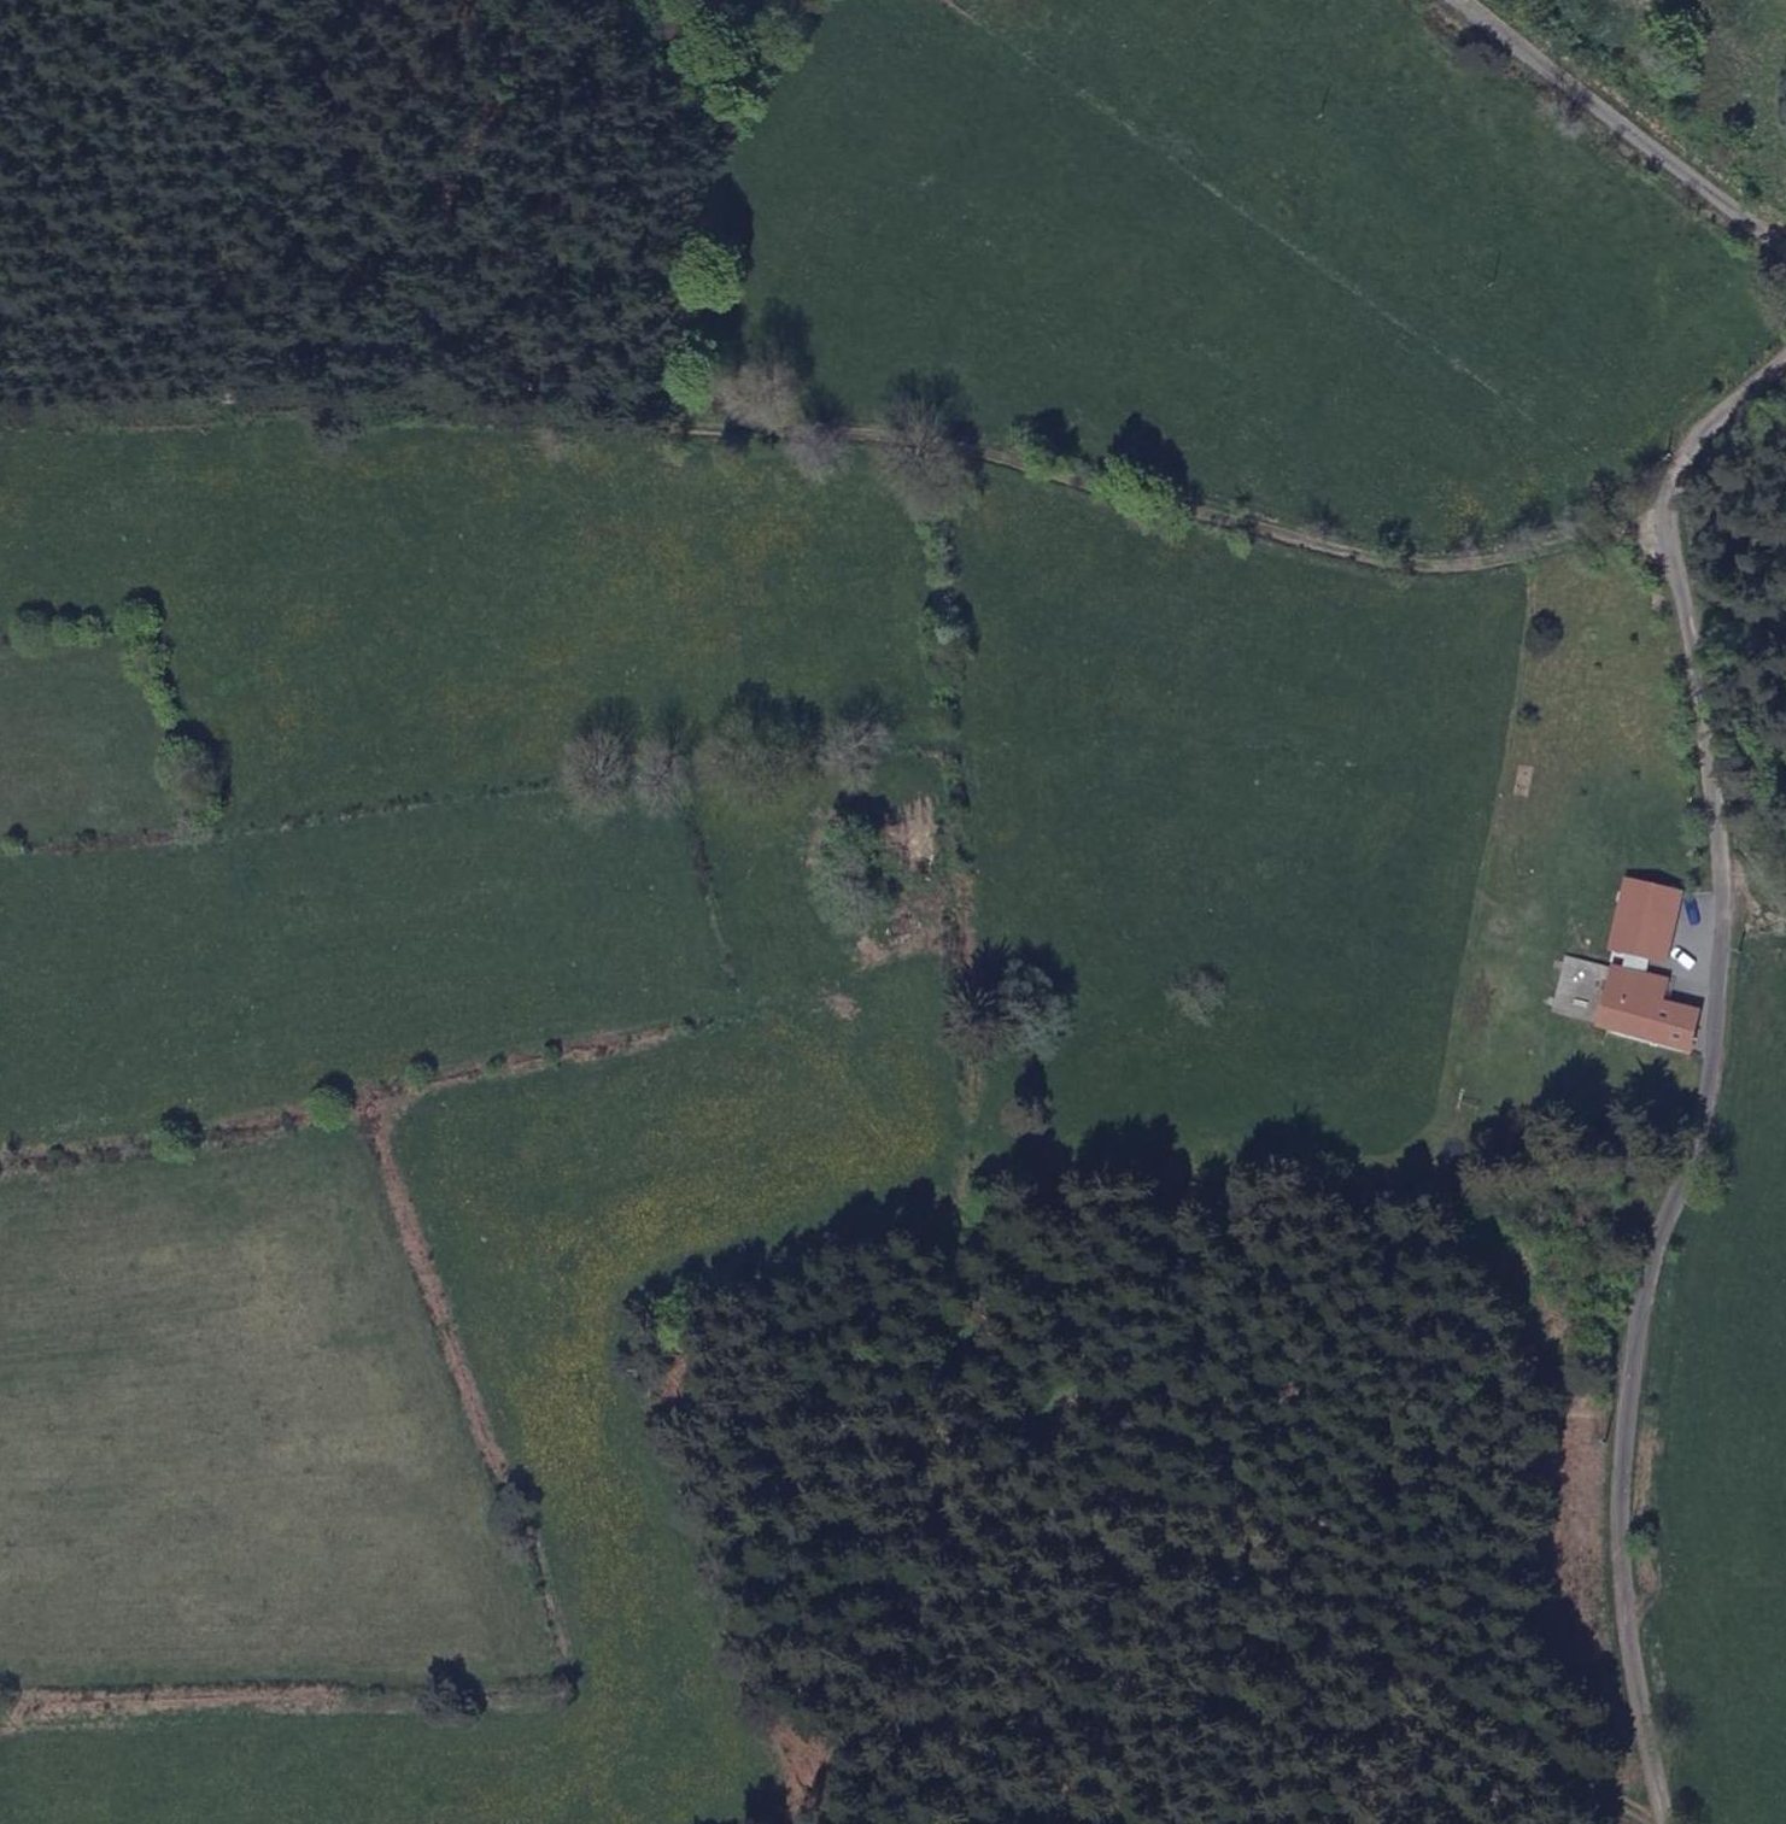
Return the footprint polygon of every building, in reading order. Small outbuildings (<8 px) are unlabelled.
[(1611,973),(1605,995),(1659,1008),(1666,986),(1611,973)] [(1605,995),(1598,1031),(1688,1054),(1695,1017),(1659,1008),(1605,995)]
